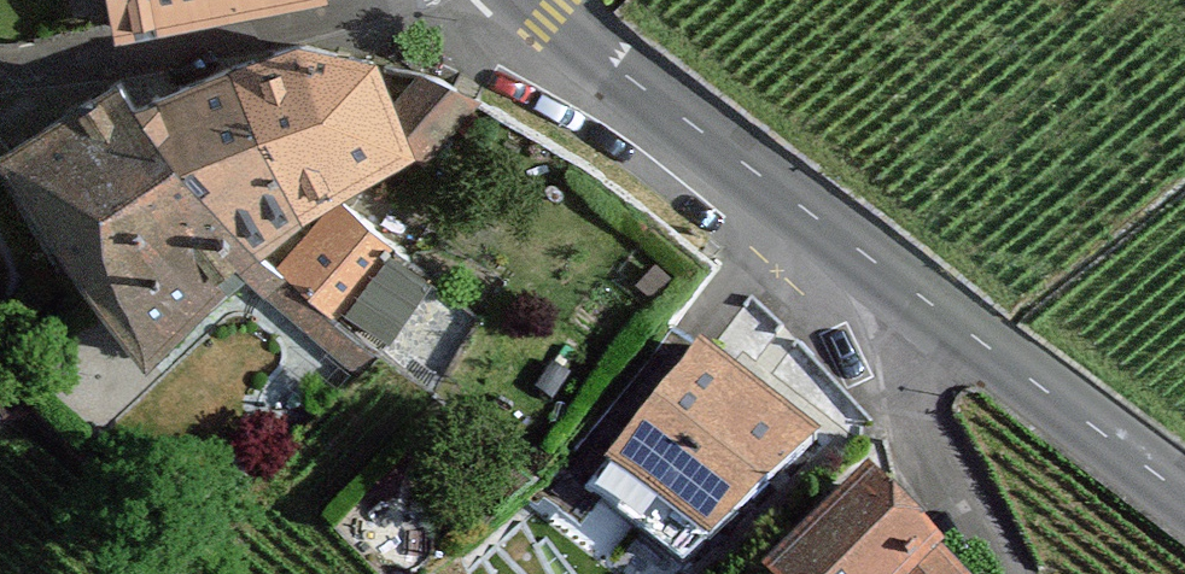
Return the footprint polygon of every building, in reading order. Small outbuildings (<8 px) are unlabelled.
[(114,26),(252,0),(109,0),(114,26)] [(298,45),(224,65),(307,217),(371,181),(419,163),(400,116),(379,64),(298,45)] [(224,65),(128,96),(253,247),(307,217),(224,65)] [(0,141),(0,160),(141,365),(205,306),(208,311),(246,274),(265,293),(286,276),(265,263),(253,247),(128,96),(112,77),(0,141)] [(425,78),(400,116),(419,163),(432,173),(476,106),(425,78)] [(339,216),(286,276),(331,315),(384,255),(339,216)] [(331,315),(286,276),(265,293),(363,372),(379,352),(331,315)] [(810,446),(704,359),(606,476),(696,556),(810,446)] [(754,571),(757,573),(938,573),(855,481),(754,571)]
